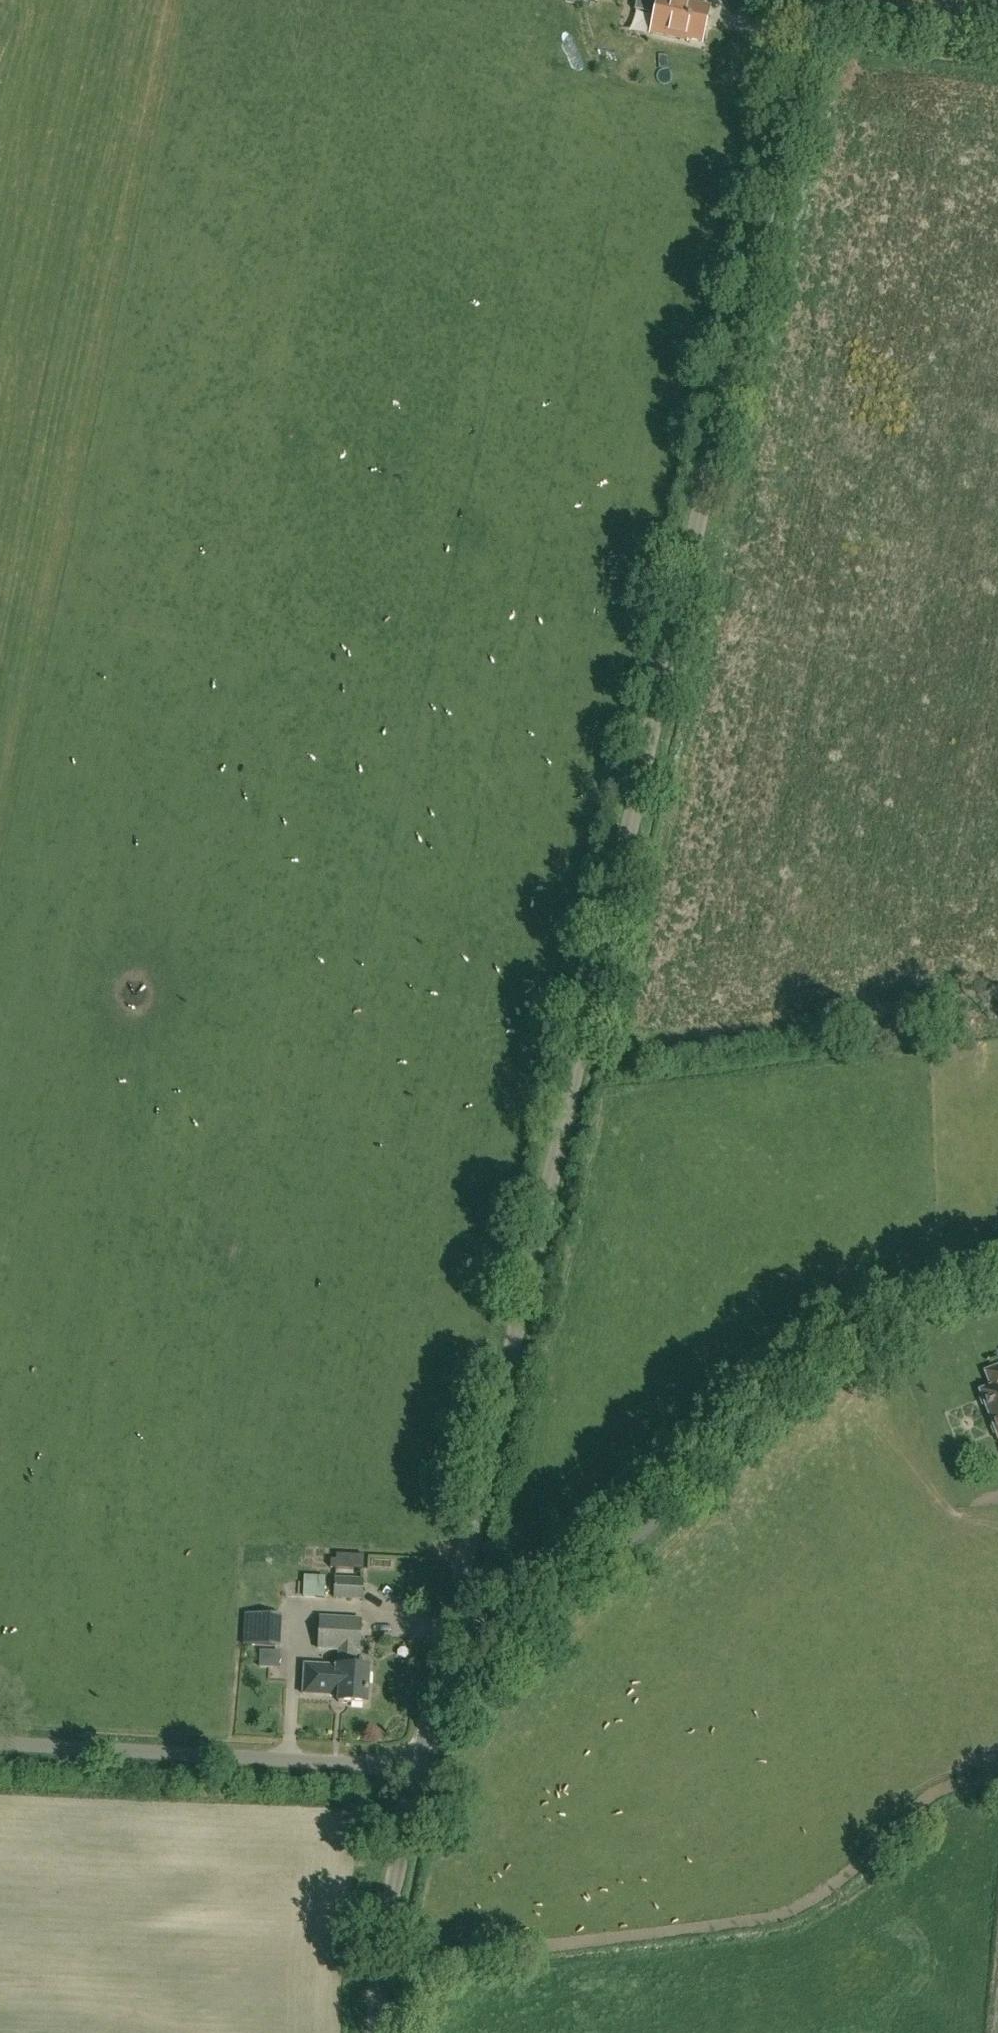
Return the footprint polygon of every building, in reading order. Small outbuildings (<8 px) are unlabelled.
[(688,39),(702,42),(709,9),(669,0),(638,0),(636,10),(655,15),(651,33),(676,39),(676,36),(688,39)] [(605,25),(594,30),(599,43),(611,39),(605,25)] [(982,1396),(979,1399),(982,1406),(986,1407),(993,1425),(991,1428),(993,1435),(997,1435),(997,1437),(997,1367),(986,1372),(992,1387),(980,1392),(982,1396)] [(364,1556),(337,1554),(336,1560),(331,1560),(330,1568),(364,1570),(364,1556)] [(325,1576),(304,1575),(303,1596),(324,1597),(325,1576)] [(362,1600),(363,1578),(334,1577),(334,1600),(362,1600)] [(283,1642),(283,1614),(247,1614),(247,1643),(283,1642)] [(342,1651),(344,1619),(321,1618),(319,1650),(340,1651),(340,1650),(342,1651)] [(339,1696),(339,1697),(339,1703),(367,1704),(369,1669),(356,1668),(356,1652),(359,1652),(361,1620),(344,1619),(342,1651),(340,1650),(340,1651),(339,1667),(350,1667),(349,1681),(340,1680),(340,1696),(339,1696)] [(493,1645),(498,1641),(493,1636),(489,1640),(493,1645)] [(281,1667),(283,1652),(266,1649),(263,1665),(281,1667)] [(350,1667),(339,1667),(305,1665),(303,1695),(339,1697),(339,1696),(340,1696),(340,1680),(349,1681),(350,1667)]
